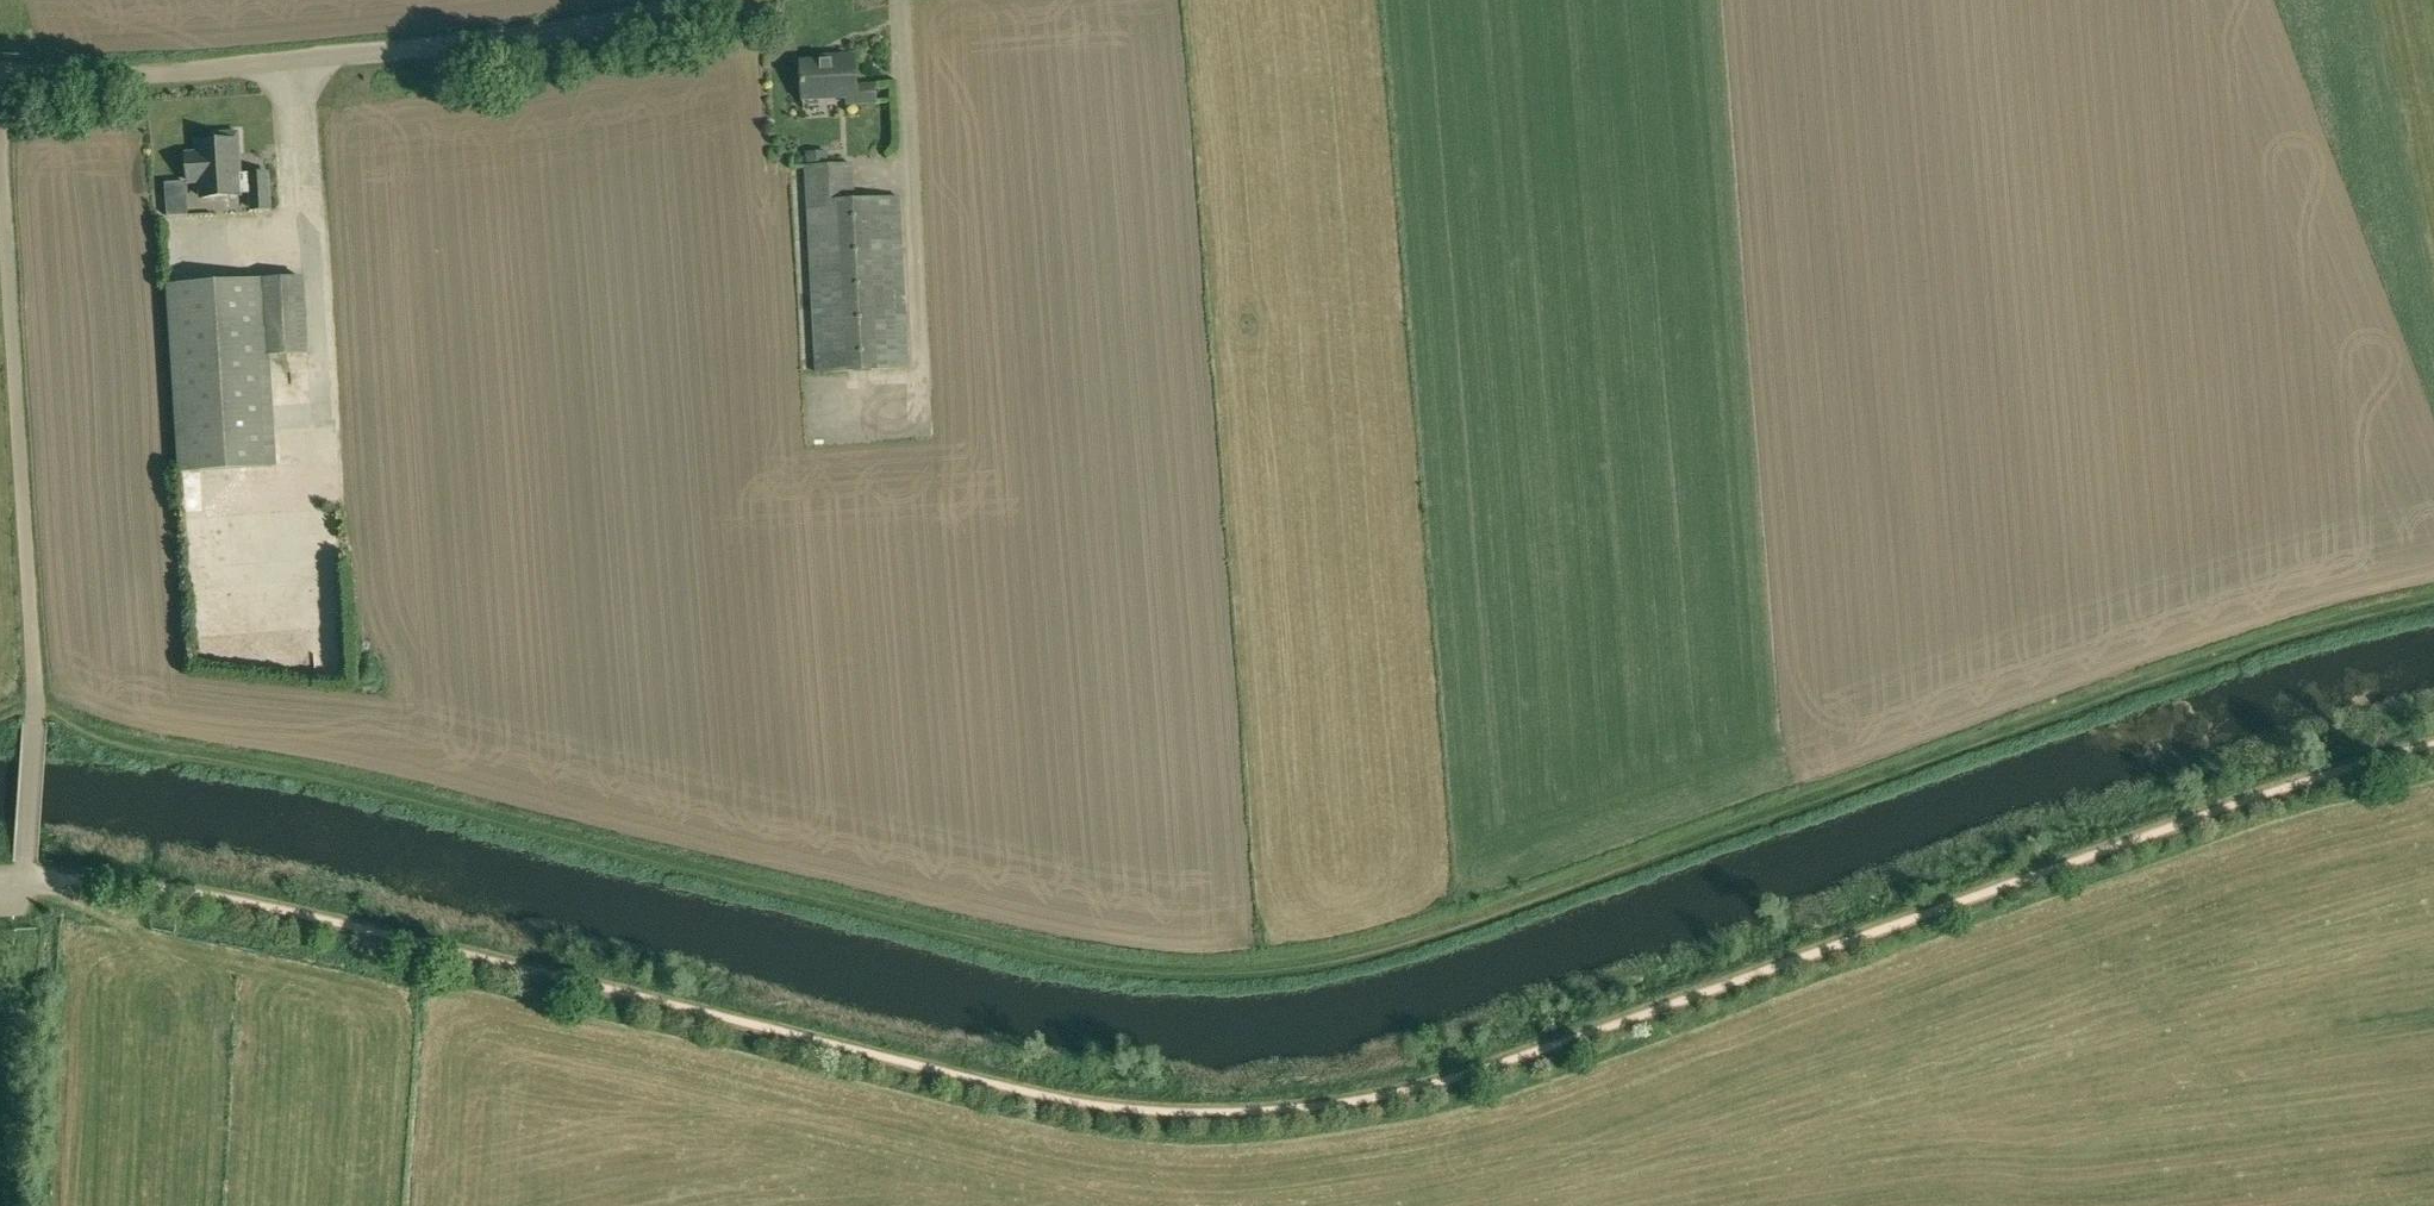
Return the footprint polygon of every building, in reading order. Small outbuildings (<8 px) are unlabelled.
[(877,102),(876,85),(857,86),(855,55),(834,56),(834,60),(801,62),(803,100),(848,97),(848,103),(877,102)] [(269,208),(267,173),(251,174),(251,175),(239,175),(237,154),(240,153),(238,132),(217,133),(218,141),(198,142),(199,154),(187,154),(189,181),(201,180),(202,197),(240,195),(239,188),(251,187),(253,209),(269,208)] [(817,372),(881,369),(908,368),(900,197),(854,199),(852,164),(806,166),(817,372)] [(167,216),(188,215),(187,197),(166,198),(167,216)] [(302,277),(169,285),(180,471),(276,465),(269,355),(307,352),(302,277)] [(195,505),(194,515),(233,516),(233,506),(195,505)]
